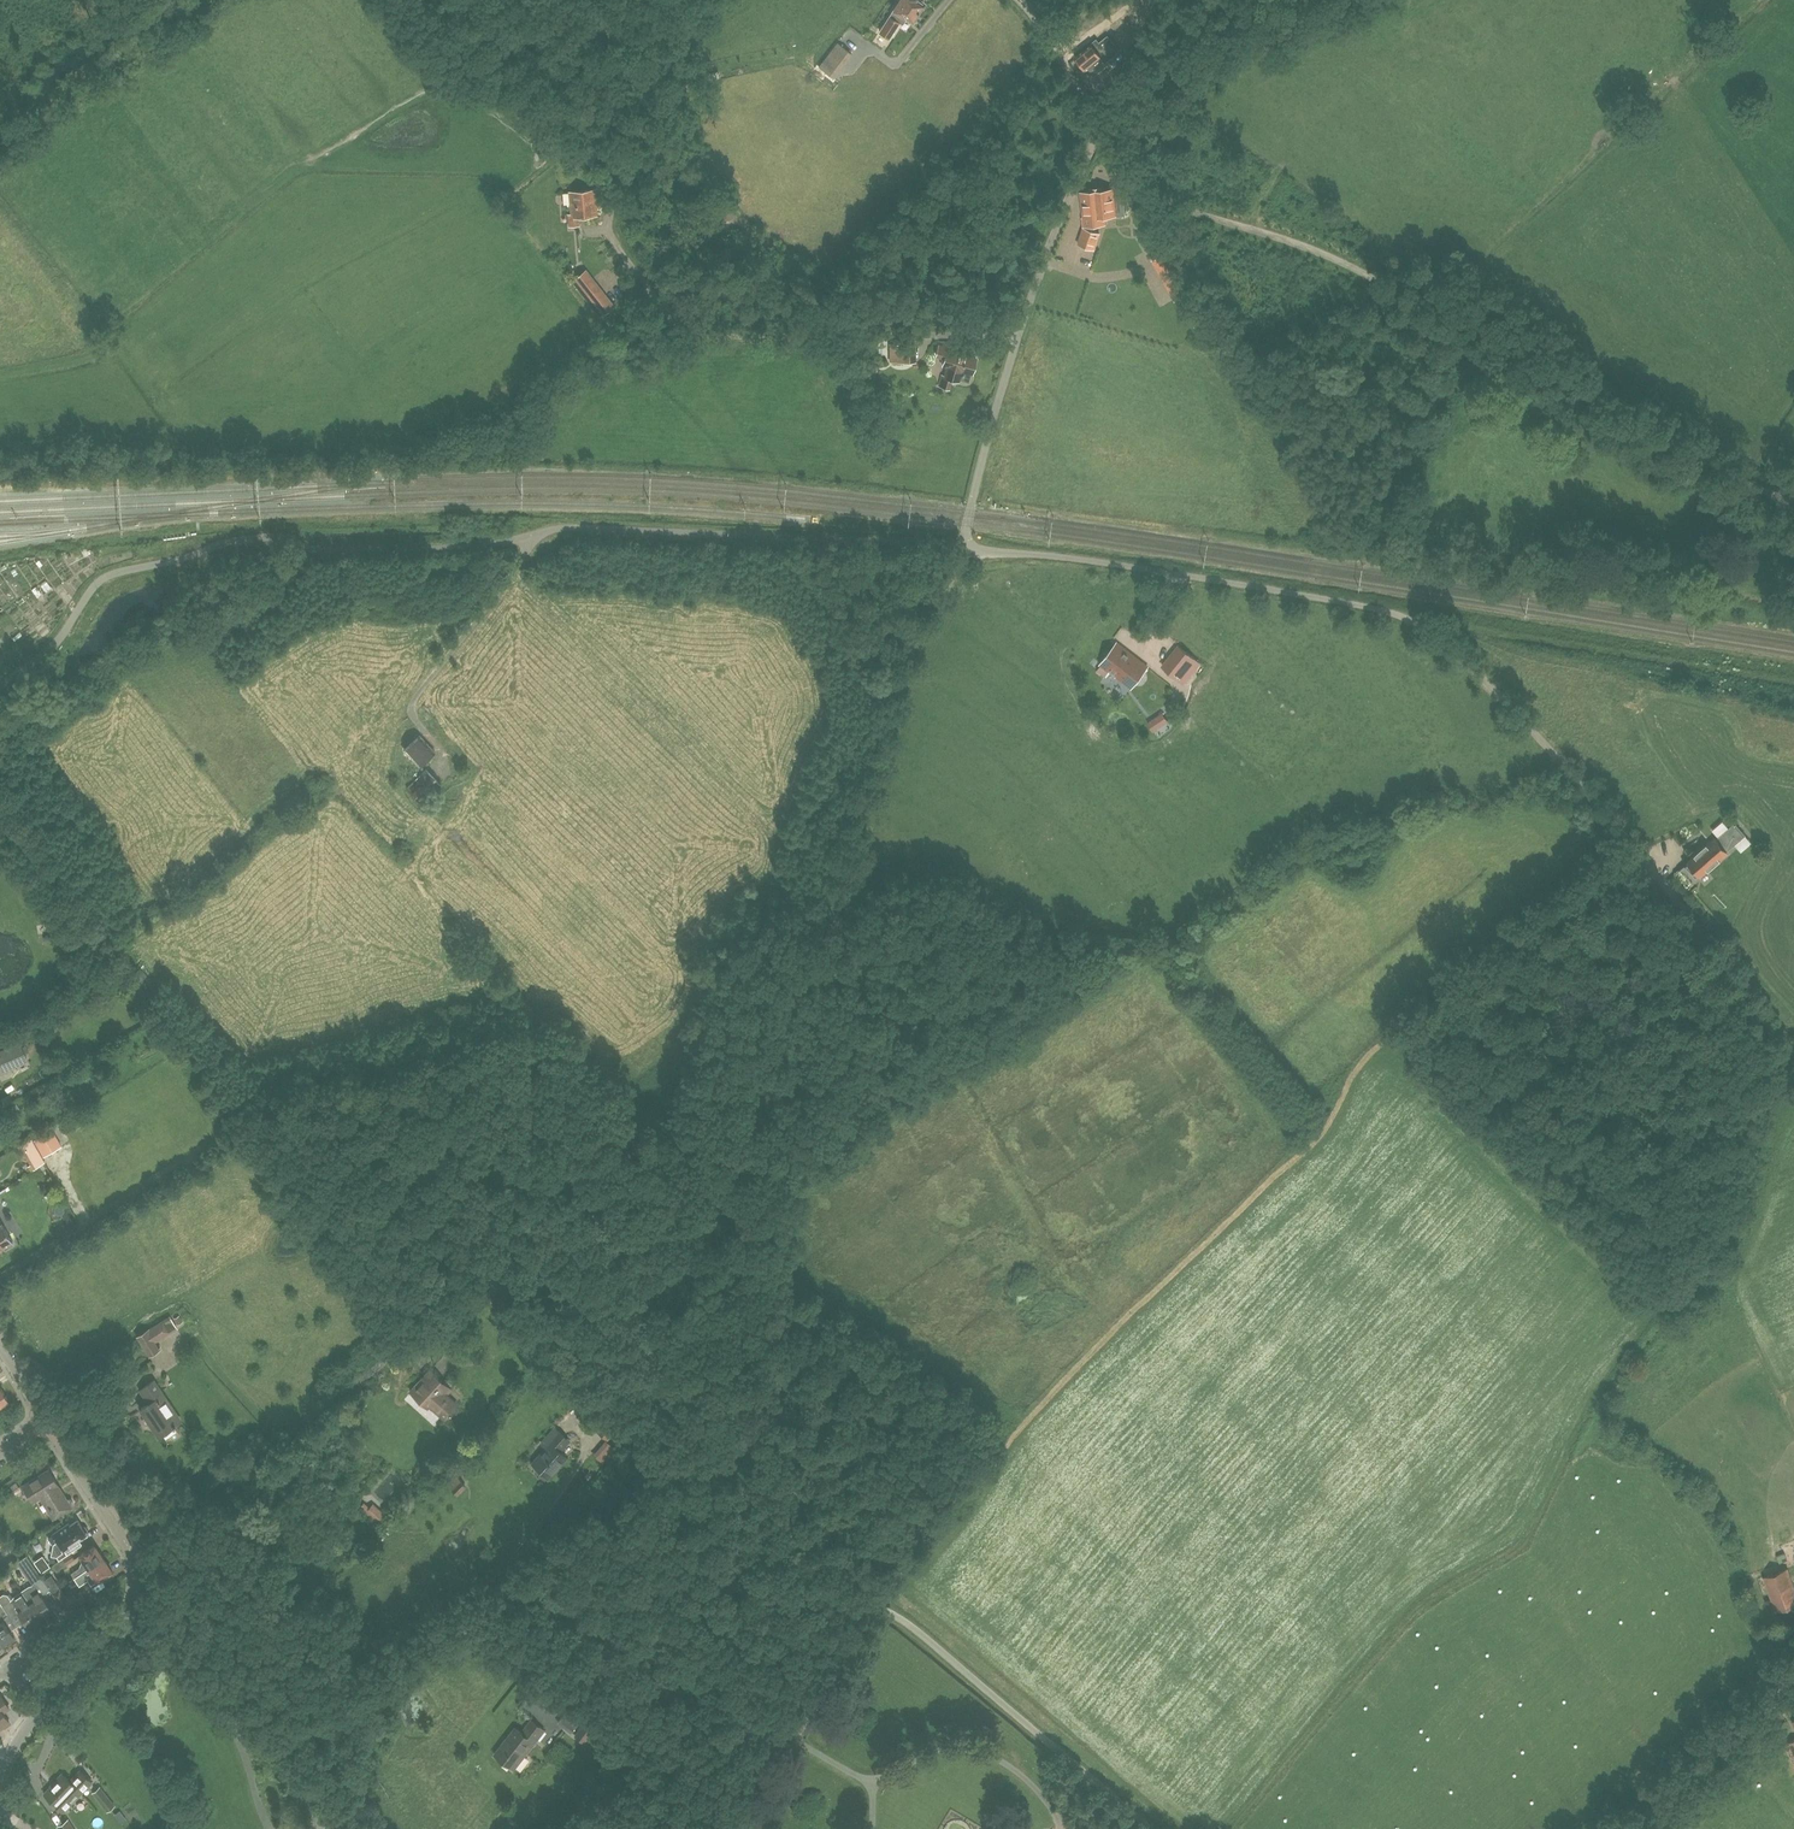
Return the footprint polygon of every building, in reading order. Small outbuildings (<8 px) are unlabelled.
[(925,4),(919,0),(900,0),(893,10),(913,22),(925,4)] [(900,22),(889,15),(879,31),(890,38),(900,22)] [(1086,70),(1102,57),(1108,52),(1097,39),(1092,44),(1092,43),(1075,57),(1086,70)] [(851,54),(837,43),(819,66),(833,77),(851,54)] [(866,43),(856,50),(865,62),(875,55),(866,43)] [(1113,189),(1116,215),(1125,214),(1122,185),(1112,186),(1113,189)] [(597,214),(594,189),(570,192),(572,214),(569,214),(570,226),(579,225),(579,216),(597,214)] [(1097,191),(1089,191),(1080,192),(1083,218),(1082,218),(1083,224),(1083,228),(1078,243),(1094,249),(1099,234),(1091,231),(1092,229),(1092,224),(1105,223),(1104,216),(1116,215),(1113,189),(1102,190),(1097,191)] [(1154,217),(1146,221),(1151,232),(1159,228),(1154,217)] [(1172,251),(1154,260),(1177,301),(1194,292),(1185,276),(1170,285),(1163,271),(1178,263),(1172,251)] [(1185,276),(1178,263),(1163,271),(1170,285),(1185,276)] [(585,299),(600,287),(585,268),(570,281),(585,299)] [(594,305),(591,307),(599,316),(614,305),(608,297),(596,307),(594,305)] [(909,361),(909,344),(890,345),(890,361),(909,361)] [(972,373),(976,358),(960,354),(960,351),(939,345),(936,355),(945,358),(943,365),(947,366),(944,376),(942,375),(939,385),(949,388),(951,379),(958,381),(961,370),(972,373)] [(1100,664),(1131,688),(1148,667),(1117,643),(1100,664)] [(1198,661),(1180,647),(1164,667),(1182,681),(1198,661)] [(1165,724),(1160,716),(1149,724),(1151,728),(1154,732),(1165,724)] [(405,749),(420,766),(435,752),(420,735),(405,749)] [(442,785),(427,769),(407,787),(423,803),(442,785)] [(1696,878),(1735,844),(1746,835),(1735,822),(1684,865),(1696,878)] [(0,1052),(0,1068),(26,1058),(20,1043),(0,1052)] [(20,1109),(17,1103),(6,1109),(10,1115),(20,1109)] [(62,1145),(53,1129),(34,1140),(43,1156),(62,1145)] [(30,1157),(36,1168),(45,1163),(39,1152),(30,1157)] [(64,1223),(57,1227),(60,1233),(67,1229),(64,1223)] [(13,1241),(11,1238),(2,1224),(0,1225),(0,1249),(13,1241)] [(136,1337),(149,1358),(160,1350),(156,1343),(169,1334),(161,1321),(136,1337)] [(430,1370),(410,1391),(427,1406),(430,1403),(445,1417),(457,1404),(447,1395),(451,1390),(430,1370)] [(142,1408),(159,1435),(181,1421),(154,1381),(141,1389),(150,1403),(142,1408)] [(8,1401),(0,1387),(0,1406),(8,1401)] [(608,1440),(620,1427),(608,1416),(596,1429),(608,1440)] [(533,1463),(548,1477),(566,1456),(556,1447),(566,1436),(556,1427),(542,1443),(547,1448),(533,1463)] [(41,1497),(54,1518),(72,1507),(71,1506),(73,1505),(74,1502),(72,1499),(69,1498),(67,1499),(48,1470),(23,1485),(33,1501),(41,1497)] [(466,1486),(457,1477),(449,1485),(458,1494),(466,1486)] [(385,1517),(379,1511),(372,1519),(379,1525),(385,1517)] [(53,1544),(51,1555),(57,1557),(59,1560),(71,1553),(82,1545),(78,1539),(87,1533),(88,1530),(85,1526),(82,1526),(78,1520),(70,1526),(68,1524),(53,1534),(58,1541),(53,1544)] [(74,1578),(104,1558),(95,1545),(80,1555),(85,1563),(71,1573),(74,1578)] [(27,1554),(21,1547),(13,1553),(19,1560),(27,1554)] [(71,1553),(59,1560),(53,1565),(57,1571),(75,1559),(71,1553)] [(42,1556),(34,1562),(41,1572),(49,1566),(42,1556)] [(10,1558),(5,1562),(8,1567),(14,1563),(10,1558)] [(87,1578),(93,1574),(97,1581),(112,1571),(104,1558),(74,1578),(80,1587),(89,1581),(87,1578)] [(1777,1610),(1793,1604),(1793,1587),(1787,1568),(1764,1576),(1777,1610)] [(52,1610),(42,1595),(51,1589),(44,1580),(40,1574),(31,1580),(35,1586),(30,1590),(37,1599),(30,1603),(41,1619),(52,1610)] [(50,1576),(44,1580),(51,1589),(52,1592),(58,1588),(50,1576)] [(52,1592),(65,1612),(79,1602),(72,1592),(64,1598),(58,1588),(52,1592)] [(8,1614),(11,1618),(18,1612),(28,1627),(31,1625),(33,1626),(39,1622),(38,1620),(41,1619),(30,1603),(22,1591),(15,1595),(11,1600),(8,1594),(4,1594),(0,1596),(0,1602),(8,1614)] [(2,1618),(8,1614),(0,1602),(0,1640),(3,1644),(15,1636),(2,1618)] [(3,1712),(9,1708),(0,1695),(0,1726),(1,1728),(10,1722),(3,1712)] [(560,1723),(571,1732),(580,1721),(569,1712),(560,1723)] [(520,1731),(515,1727),(494,1753),(513,1769),(544,1730),(530,1719),(520,1731)] [(582,1725),(575,1736),(584,1743),(592,1733),(582,1725)] [(70,1781),(62,1774),(56,1780),(57,1781),(45,1793),(58,1806),(59,1805),(64,1810),(92,1781),(80,1770),(70,1781)] [(114,1805),(103,1791),(96,1796),(107,1810),(114,1805)] [(119,1811),(115,1814),(121,1823),(125,1820),(119,1811)] [(68,1819),(58,1826),(60,1828),(74,1828),(68,1819)]
